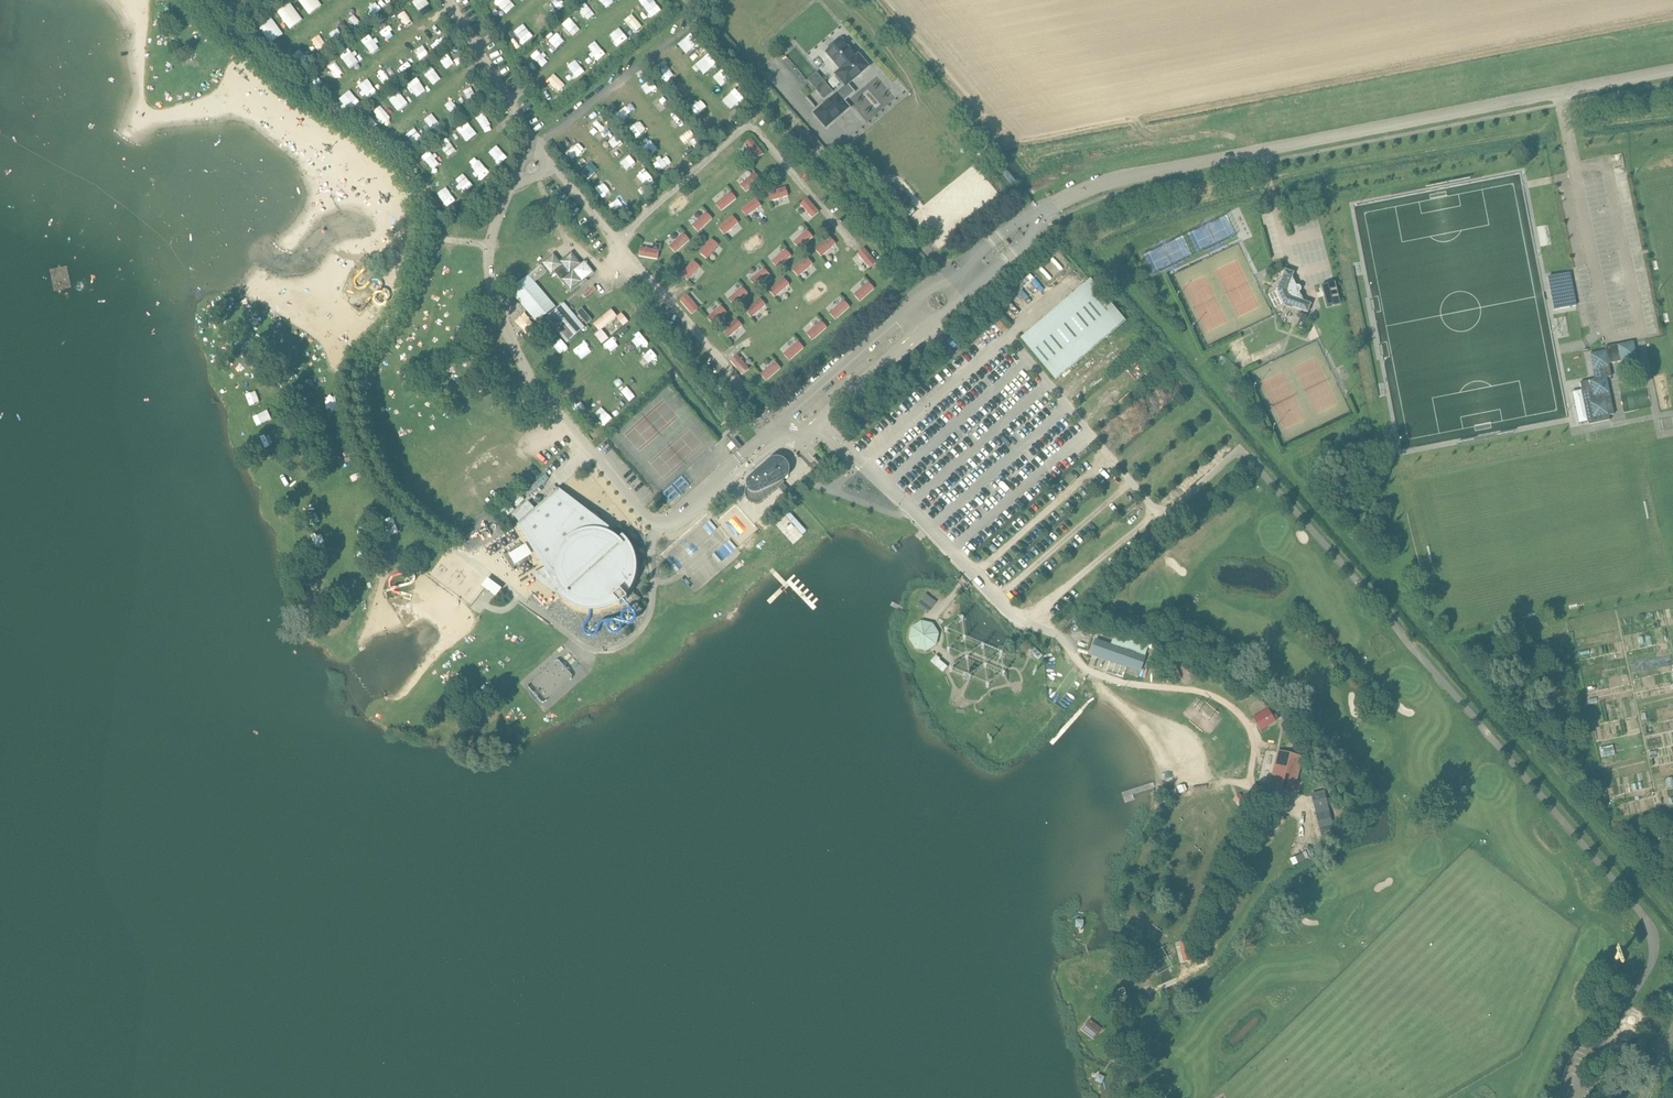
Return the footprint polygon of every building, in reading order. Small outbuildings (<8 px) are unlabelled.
[(844,68),(835,75),(845,86),(868,67),(858,55),(856,57),(841,40),(837,43),(836,41),(828,47),(830,49),(826,52),(835,63),(837,60),(844,68)] [(817,73),(808,80),(817,91),(826,84),(825,82),(817,73)] [(837,94),(813,114),(826,129),(850,109),(837,94)] [(744,145),(739,149),(752,164),(764,154),(752,139),(751,139),(744,145)] [(999,162),(995,166),(1012,185),(1016,181),(999,162)] [(751,168),(737,180),(747,192),(761,180),(755,173),(751,168)] [(913,201),(901,187),(894,193),(906,207),(913,201)] [(713,199),(722,211),(736,200),(731,192),(727,188),(713,199)] [(786,188),(769,193),(773,208),(790,203),(786,188)] [(796,209),(807,223),(820,212),(808,198),(796,209)] [(757,200),(742,210),(750,222),(765,212),(757,200)] [(689,220),(699,232),(712,219),(706,212),(702,208),(689,220)] [(912,208),(906,212),(910,217),(915,212),(912,208)] [(733,217),(720,229),(730,240),(743,228),(733,217)] [(790,237),(800,249),(813,237),(803,226),(790,237)] [(666,241),(676,253),(690,241),(679,229),(666,241)] [(831,238),(816,250),(826,262),(840,250),(836,245),(831,238)] [(713,240),(701,254),(712,264),(723,249),(713,240)] [(658,260),(660,244),(641,241),(640,250),(639,257),(658,260)] [(768,256),(778,268),(791,257),(785,250),(781,245),(768,256)] [(864,248),(853,259),(865,273),(877,263),(864,248)] [(555,273),(571,292),(594,273),(585,261),(581,264),(572,252),(560,262),(554,254),(542,264),(551,276),(555,273)] [(808,258),(793,270),(803,282),(817,270),(808,258)] [(694,263),(682,275),(694,285),(705,272),(695,262),(694,263)] [(747,275),(757,287),(770,275),(764,268),(760,264),(747,275)] [(541,265),(529,275),(535,282),(547,272),(541,265)] [(1570,273),(1554,277),(1560,309),(1576,306),(1570,273)] [(1283,304),(1308,313),(1311,304),(1303,301),(1292,278),(1293,278),(1283,275),(1277,292),(1283,304)] [(528,276),(511,291),(538,322),(555,308),(528,276)] [(860,301),(874,289),(864,278),(850,290),(860,301)] [(784,279),(770,291),(780,303),(794,290),(790,285),(784,279)] [(1334,282),(1321,286),(1322,287),(1324,296),(1327,307),(1328,307),(1340,304),(1334,282)] [(725,294),(735,306),(748,294),(742,287),(738,283),(725,294)] [(1095,287),(1028,344),(1027,345),(1056,379),(1124,322),(1095,287)] [(680,301),(692,314),(704,304),(692,291),(680,301)] [(826,308),(836,320),(850,308),(840,297),(826,308)] [(760,299),(746,312),(756,323),(770,311),(760,299)] [(703,313),(714,325),(727,313),(721,306),(716,301),(703,313)] [(584,329),(568,310),(563,304),(546,318),(568,343),(584,329)] [(582,308),(577,313),(587,325),(592,320),(582,308)] [(611,310),(593,325),(599,331),(594,335),(602,344),(609,339),(602,330),(616,318),(623,327),(629,322),(621,313),(617,317),(611,310)] [(1300,319),(1297,326),(1302,328),(1307,316),(1302,314),(1300,319)] [(803,329),(813,340),(827,328),(817,317),(803,329)] [(737,320),(723,332),(733,344),(747,331),(737,320)] [(780,349),(790,361),(804,349),(794,337),(780,349)] [(1605,351),(1595,353),(1590,354),(1595,379),(1580,382),(1589,424),(1610,420),(1607,405),(1612,404),(1606,378),(1611,377),(1609,364),(1637,358),(1633,342),(1605,348),(1605,351)] [(731,360),(743,375),(755,365),(742,350),(731,360)] [(757,369),(767,381),(781,369),(771,357),(757,369)] [(760,504),(763,501),(785,483),(782,480),(784,478),(786,476),(786,473),(786,470),(786,468),(789,466),(788,465),(787,466),(781,459),(781,458),(779,462),(776,461),(773,461),(771,462),(768,463),(753,477),(754,476),(756,479),(748,486),(746,489),(745,493),(746,497),(748,501),(752,503),(756,504),(760,504)] [(561,597),(562,596),(569,602),(577,606),(586,608),(595,609),(604,608),(610,605),(616,602),(620,606),(628,599),(624,595),(625,593),(626,591),(628,590),(631,582),(633,573),(634,564),(632,555),(628,547),(623,540),(619,544),(612,539),(605,535),(608,529),(598,521),(601,517),(593,511),(590,515),(558,490),(518,525),(546,569),(539,573),(561,597)] [(528,501),(513,515),(520,522),(535,508),(528,501)] [(396,548),(386,553),(391,563),(401,559),(396,548)] [(501,594),(488,583),(482,592),(496,601),(501,594)] [(925,594),(917,605),(928,613),(936,602),(925,594)] [(1072,612),(1064,619),(1068,623),(1076,616),(1072,612)] [(911,627),(909,639),(915,649),(927,651),(937,645),(939,633),(933,623),(921,621),(911,627)] [(1149,644),(1115,632),(1110,645),(1096,640),(1092,653),(1140,670),(1149,644)] [(1023,638),(1020,641),(1024,644),(1039,659),(1043,656),(1024,637),(1023,638)] [(936,656),(931,662),(943,672),(948,667),(939,660),(940,659),(936,656)] [(1285,705),(1277,710),(1282,718),(1290,714),(1285,705)] [(1263,713),(1253,718),(1260,730),(1276,721),(1269,709),(1267,710),(1263,713)] [(1613,747),(1600,750),(1602,758),(1615,755),(1613,747)] [(1282,789),(1293,792),(1301,758),(1290,755),(1282,789)] [(1333,824),(1325,790),(1311,793),(1319,828),(1333,824)] [(1301,854),(1296,856),(1299,863),(1304,860),(1301,854)] [(1183,942),(1179,943),(1180,947),(1181,949),(1189,947),(1188,941),(1183,942)] [(1125,989),(1118,992),(1120,998),(1127,996),(1125,989)] [(1089,1019),(1081,1030),(1093,1039),(1100,1031),(1102,1029),(1099,1027),(1089,1019)]
